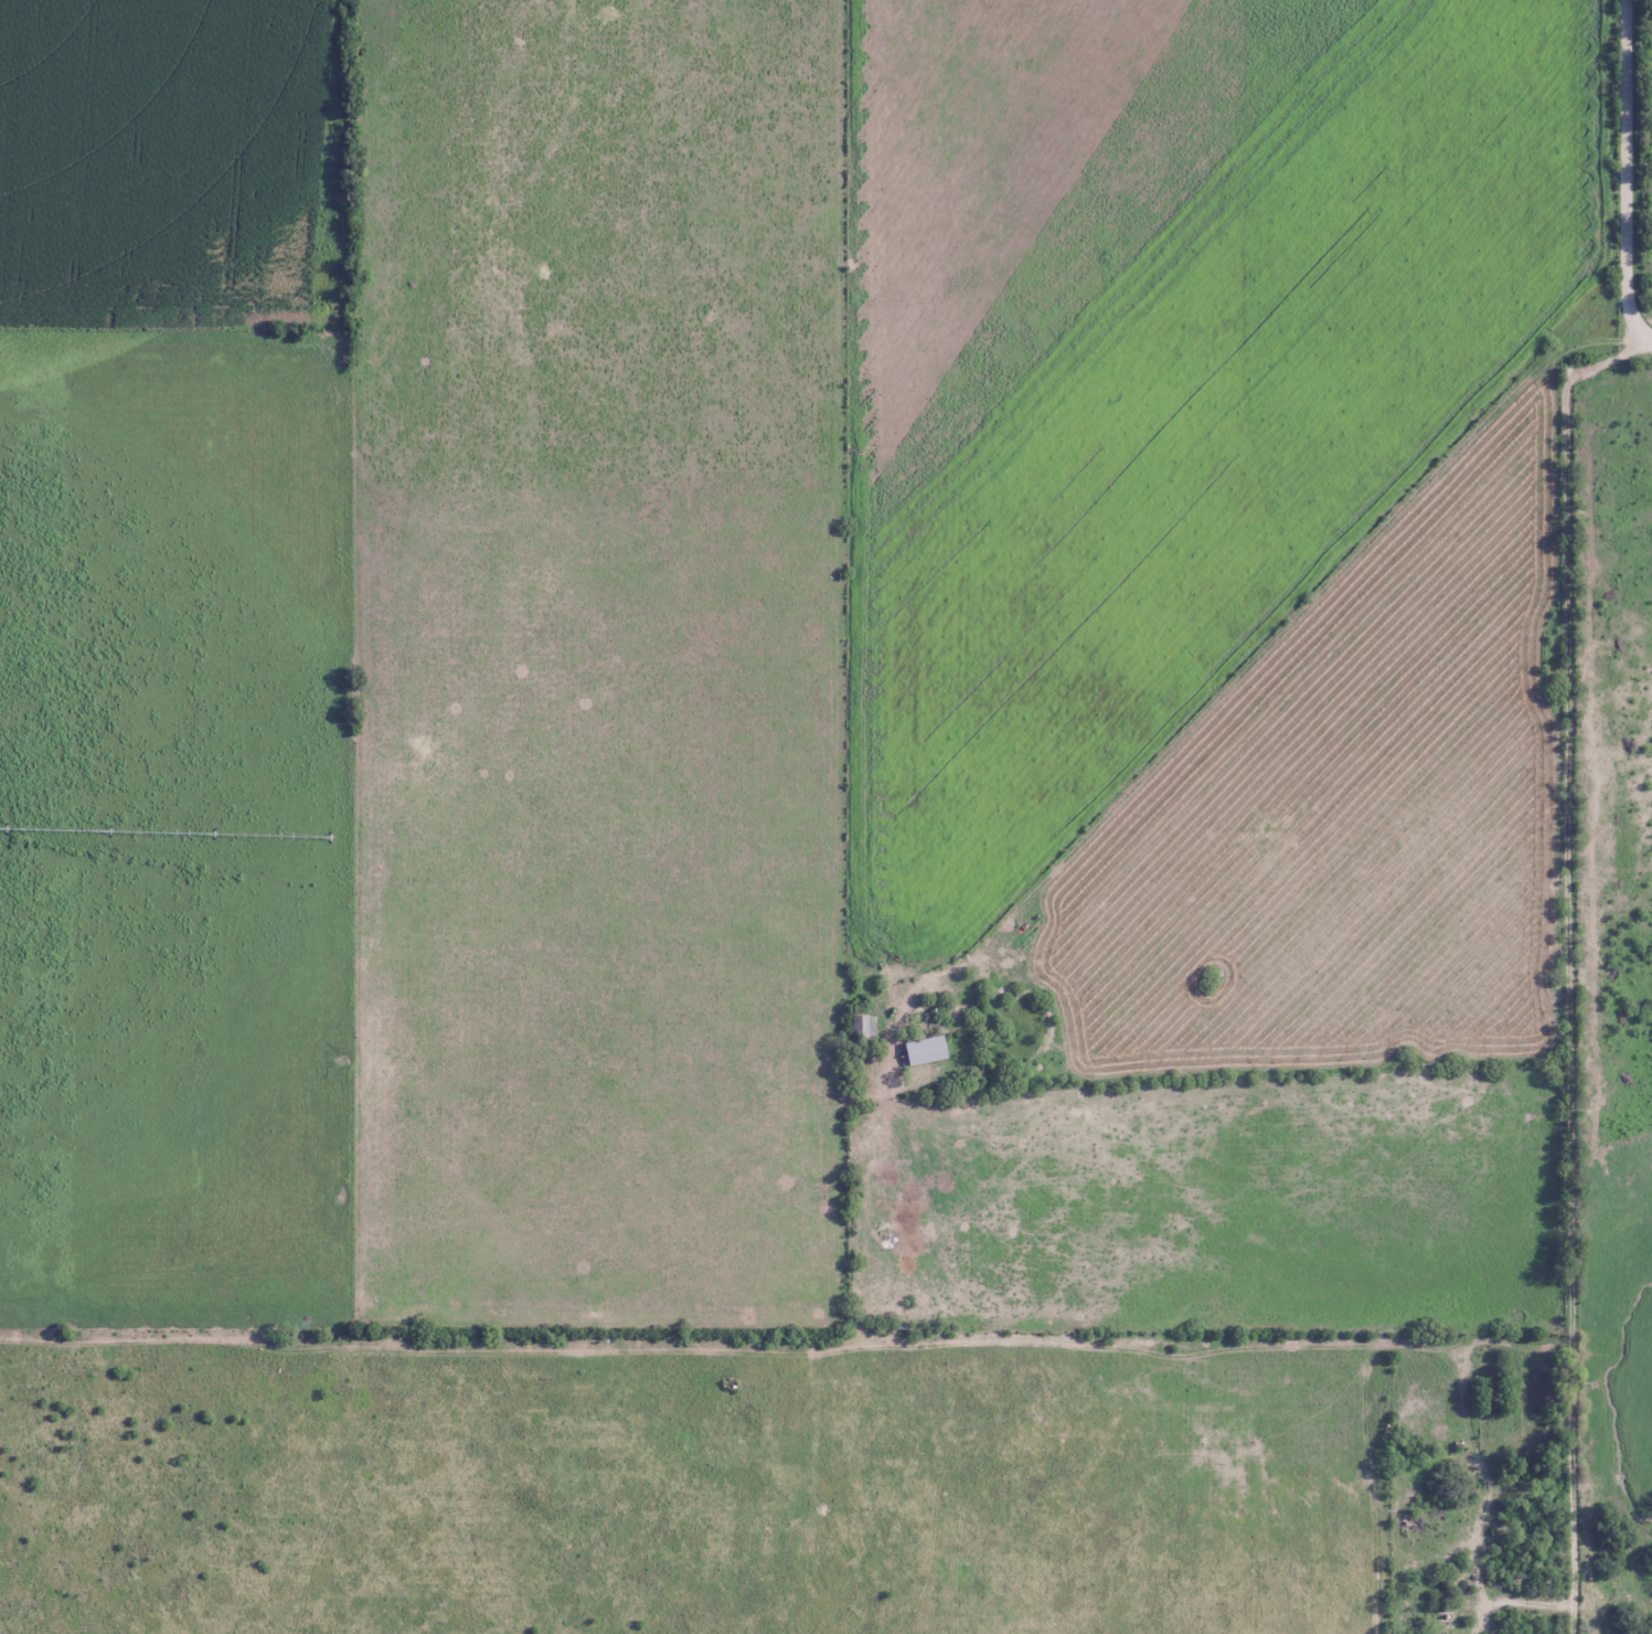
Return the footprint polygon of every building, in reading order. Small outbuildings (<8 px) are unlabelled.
[(877,1017),(851,1017),(851,1039),(877,1039),(877,1017)] [(949,1060),(945,1037),(906,1043),(910,1066),(949,1060)]
